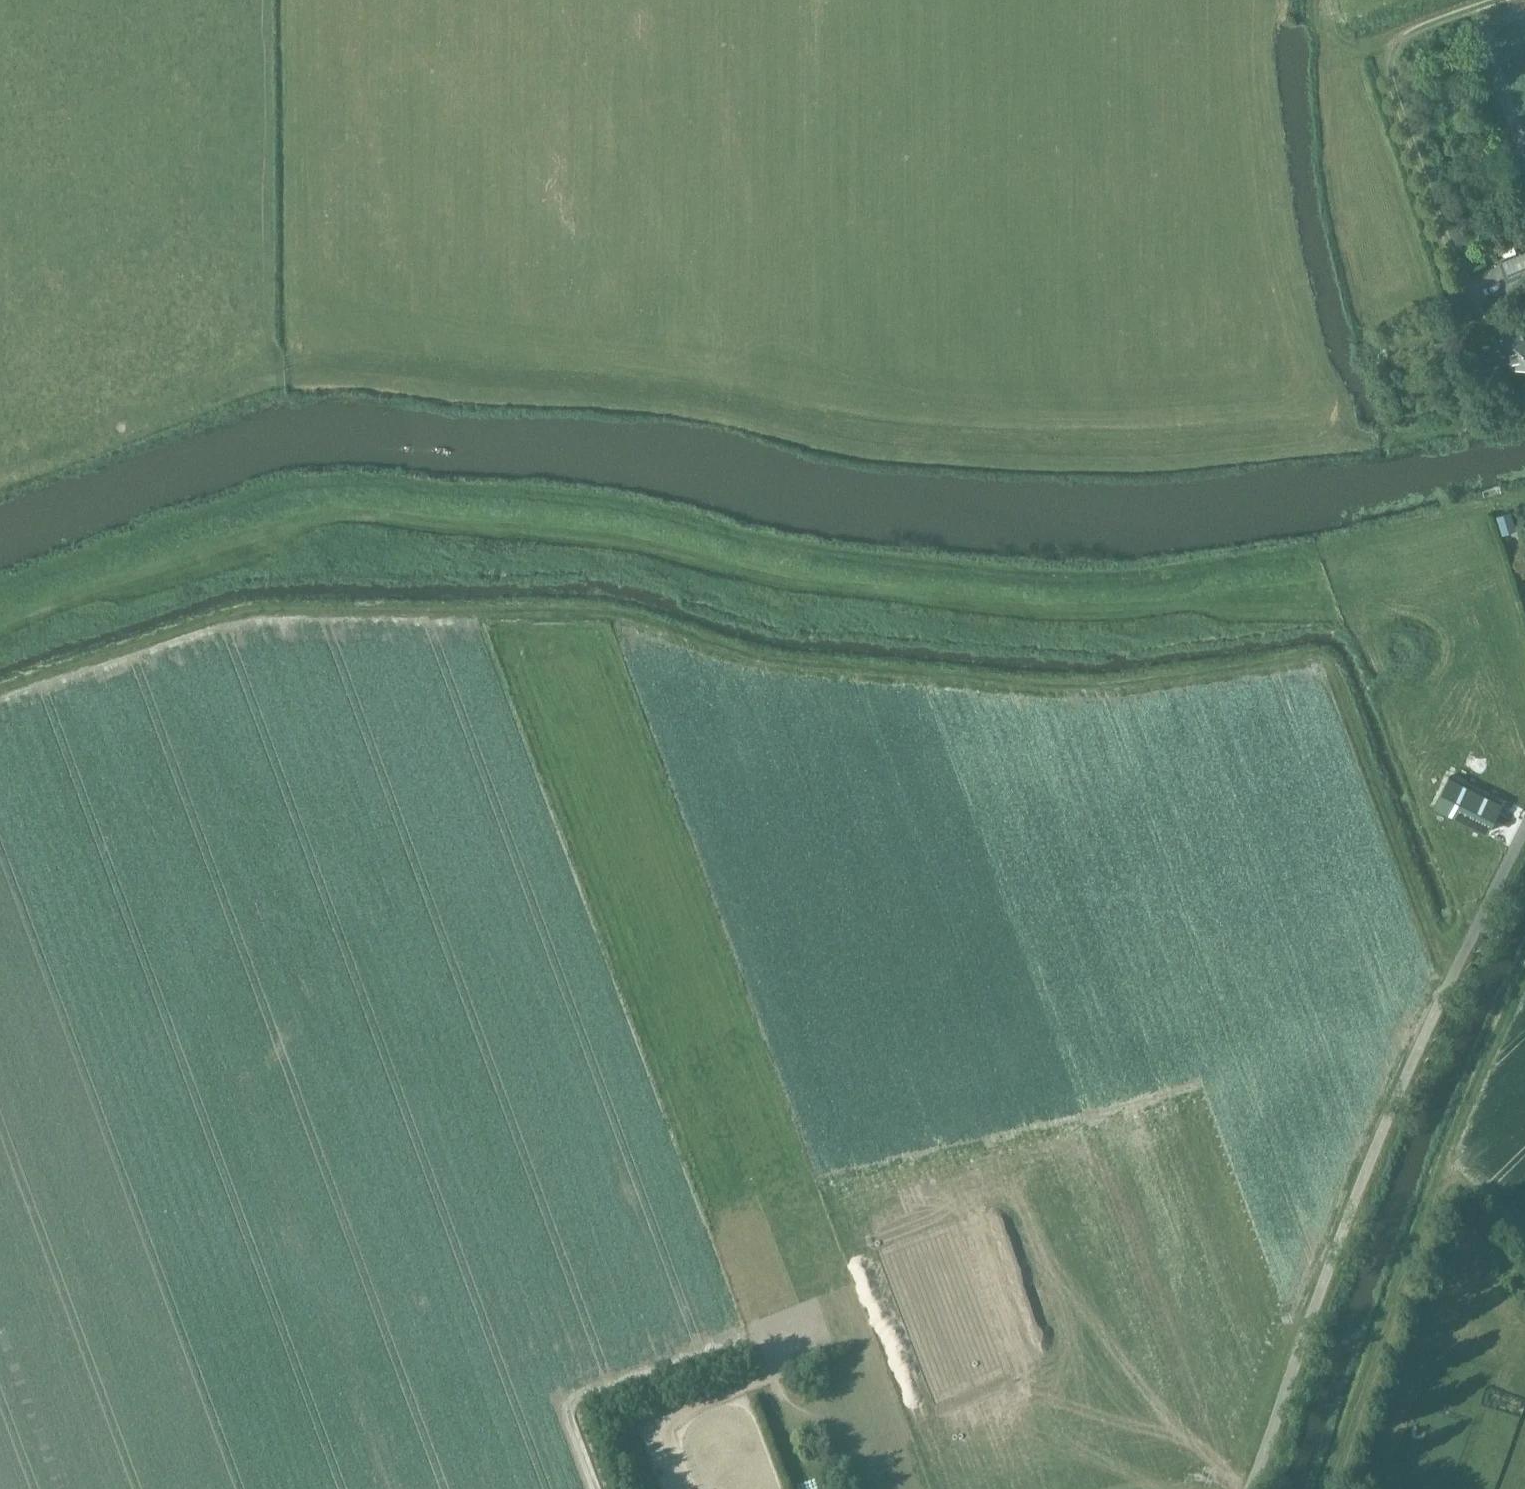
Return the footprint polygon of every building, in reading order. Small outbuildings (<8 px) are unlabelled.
[(1499,261),(1509,285),(1524,278),(1524,250),(1499,261)] [(1515,329),(1516,331),(1500,337),(1510,368),(1522,364),(1524,374),(1524,326),(1515,329)] [(1502,409),(1517,404),(1510,380),(1494,384),(1502,409)] [(1434,804),(1488,831),(1504,801),(1450,773),(1434,804)]
